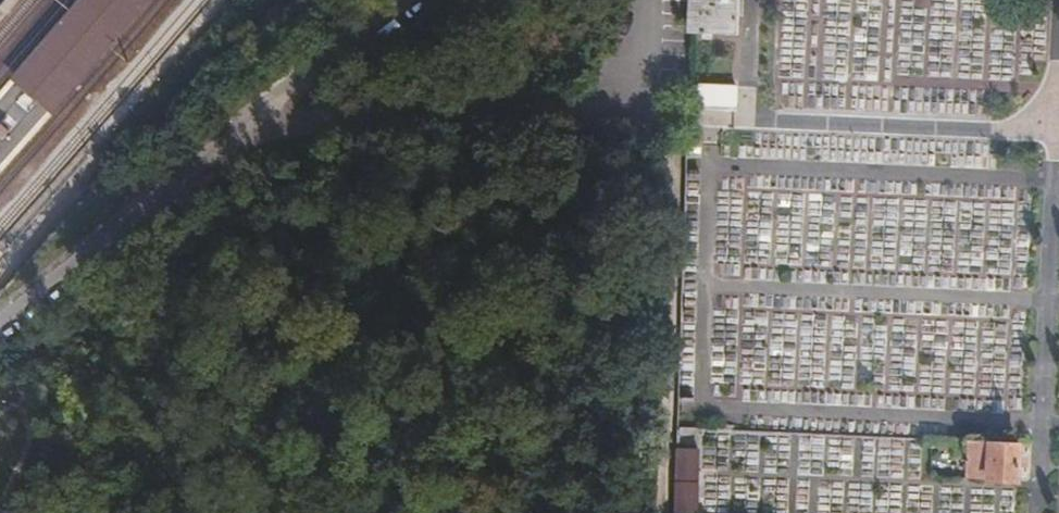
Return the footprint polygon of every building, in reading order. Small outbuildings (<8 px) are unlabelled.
[(11,81),(51,115),(149,0),(80,0),(11,81)] [(691,36),(737,36),(738,0),(692,0),(691,36)] [(737,90),(695,87),(695,106),(737,107),(737,90)] [(9,130),(5,127),(1,123),(0,124),(0,137),(2,139),(9,130)] [(702,419),(700,429),(730,430),(730,421),(702,419)] [(679,512),(703,512),(705,436),(681,435),(679,512)] [(970,452),(969,488),(1023,490),(1023,455),(970,452)] [(970,495),(969,512),(994,512),(994,495),(970,495)]
